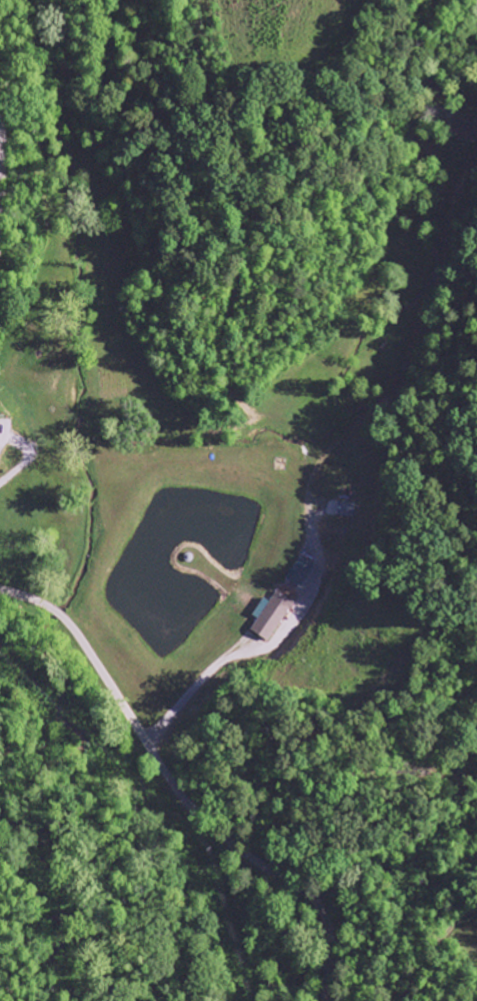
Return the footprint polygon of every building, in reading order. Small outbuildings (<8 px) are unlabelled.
[(316,567),(301,556),(284,578),(299,589),(316,567)] [(269,642),(295,602),(278,590),(251,630),(269,642)]
